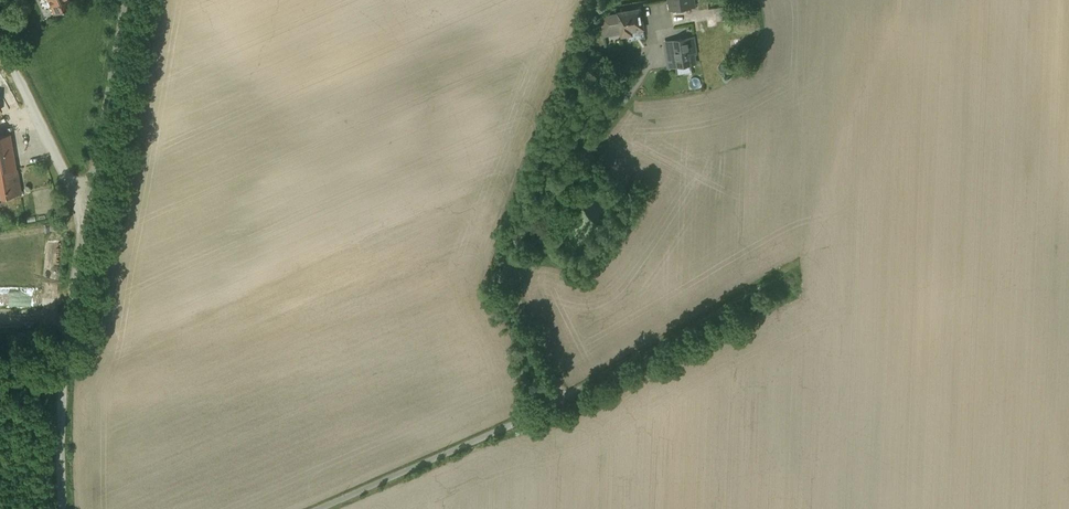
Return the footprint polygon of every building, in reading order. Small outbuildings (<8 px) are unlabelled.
[(43,7),(47,8),(51,6),(54,14),(72,6),(69,0),(39,0),(43,7)] [(670,10),(696,6),(695,0),(669,0),(670,10)] [(641,8),(602,16),(604,31),(621,28),(622,35),(633,33),(632,30),(644,28),(641,8)] [(666,42),(669,66),(696,62),(695,54),(696,53),(694,38),(696,38),(695,31),(687,32),(688,39),(666,42)] [(0,135),(0,196),(21,192),(17,169),(16,169),(9,134),(0,135)]
